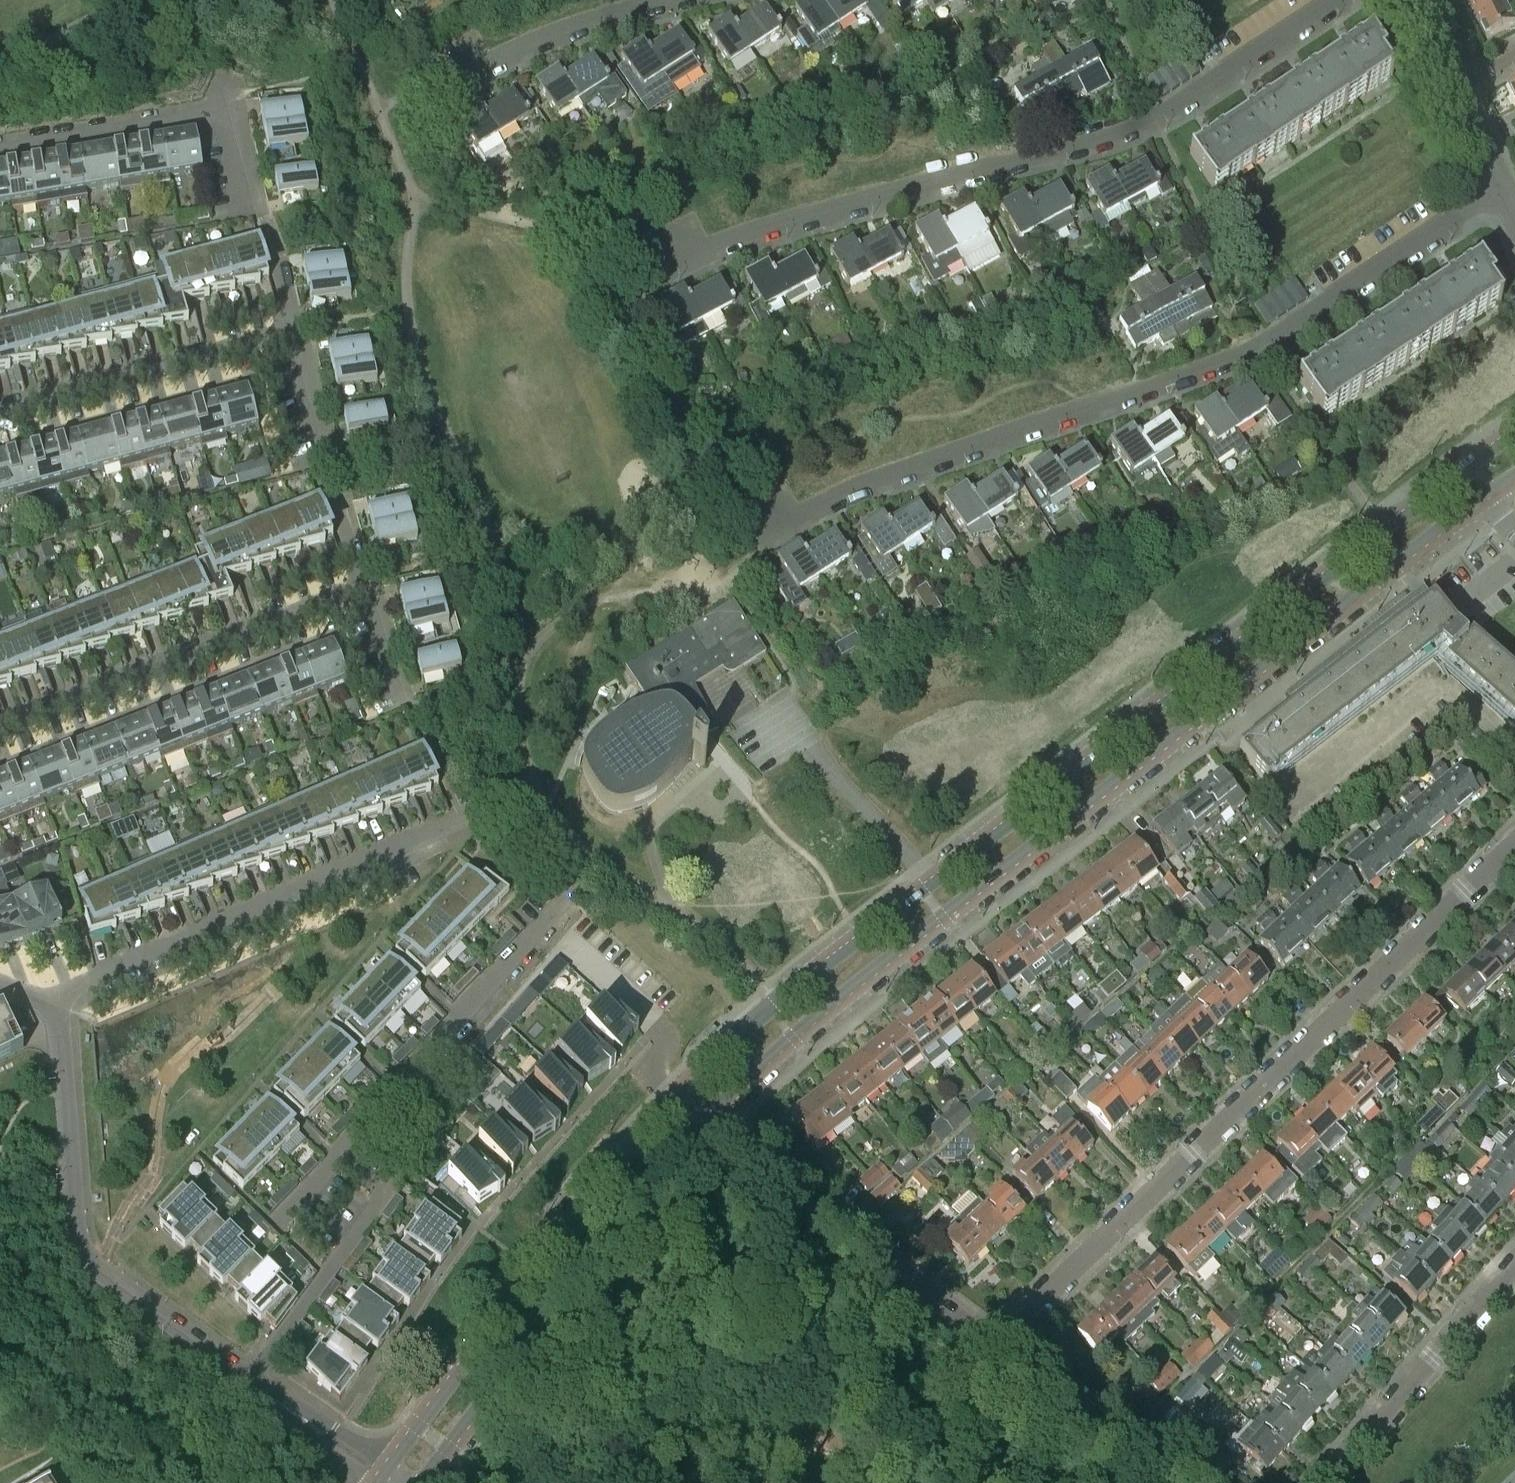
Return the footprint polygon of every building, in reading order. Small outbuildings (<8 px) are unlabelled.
[(815,40),(838,25),(823,4),(821,0),(809,0),(794,10),(806,27),(796,34),(805,47),(815,40)] [(838,25),(867,5),(865,2),(864,2),(863,0),(829,0),(823,4),(838,25)] [(884,14),(875,0),(868,0),(865,2),(867,5),(876,18),(884,14)] [(923,2),(922,0),(891,0),(902,16),(923,2)] [(923,2),(930,12),(948,0),(922,0),(923,2)] [(1477,17),(1505,4),(1503,0),(1469,0),(1477,17)] [(1477,17),(1488,39),(1514,26),(1514,24),(1505,4),(1477,17)] [(736,28),(751,49),(780,29),(778,26),(777,27),(765,8),(736,28)] [(751,49),(736,28),(730,19),(707,34),(728,64),(751,49)] [(679,33),(649,52),(670,85),(708,60),(694,38),(686,44),(679,33)] [(1392,77),(1381,59),(1385,57),(1370,35),(1369,36),(1359,43),(1358,42),(1351,47),(1344,52),(1344,51),(1337,56),(1337,58),(1329,63),(1354,101),(1390,77),(1391,78),(1392,77)] [(1040,47),(1053,71),(1069,99),(1107,79),(1091,50),(1066,63),(1053,40),(1040,47)] [(621,57),(632,74),(625,79),(642,104),(670,85),(649,52),(643,43),(621,57)] [(619,65),(612,54),(607,57),(614,68),(619,65)] [(594,59),(564,78),(578,100),(609,80),(606,77),(605,77),(594,59)] [(1292,88),(1283,94),(1308,132),(1354,101),(1329,63),(1314,73),(1313,72),(1305,77),(1306,78),(1299,83),(1298,82),(1290,86),(1292,88)] [(556,115),(578,100),(564,78),(558,69),(535,84),(556,115)] [(1029,121),(1069,99),(1053,71),(1014,92),(1022,106),(1029,121)] [(841,99),(847,95),(837,79),(830,83),(841,99)] [(823,101),(832,94),(827,86),(817,93),(823,101)] [(746,98),(738,87),(731,91),(739,103),(746,98)] [(514,94),(484,113),(498,135),(529,115),(527,112),(526,112),(514,94)] [(1246,118),(1237,124),(1262,162),(1308,132),(1283,94),(1268,104),(1267,102),(1259,108),(1260,108),(1253,113),(1252,112),(1245,117),(1246,118)] [(984,101),(990,114),(1003,108),(998,95),(984,101)] [(264,131),(304,123),(300,104),(260,112),(264,131)] [(498,135),(484,113),(478,104),(456,119),(476,150),(498,135)] [(754,104),(745,110),(751,120),(760,114),(754,104)] [(308,142),(304,123),(264,131),(269,151),(308,142)] [(1262,162),(1237,124),(1221,134),(1221,133),(1213,138),(1213,139),(1206,143),(1199,147),(1200,149),(1192,154),(1191,153),(1190,154),(1214,190),(1215,189),(1217,192),(1262,162)] [(195,132),(162,138),(169,177),(202,171),(195,132)] [(170,184),(169,177),(162,138),(137,142),(145,188),(170,184)] [(137,142),(112,146),(119,186),(118,186),(120,193),(145,188),(137,142)] [(86,191),(118,186),(119,186),(112,146),(79,152),(86,191)] [(79,152),(54,156),(62,203),(87,198),(86,191),(79,152)] [(37,207),(62,203),(54,156),(29,161),(37,207)] [(12,211),(37,207),(29,161),(4,165),(11,204),(12,211)] [(1156,163),(1147,168),(1145,164),(1115,181),(1116,183),(1127,204),(1157,187),(1163,198),(1173,192),(1156,163)] [(11,204),(4,165),(0,166),(0,206),(11,204)] [(318,189),(314,170),(274,178),(279,198),(318,189)] [(486,189),(496,183),(496,182),(489,170),(478,177),(486,189)] [(1103,217),(1127,204),(1116,183),(1115,181),(1109,171),(1085,185),(1099,211),(1090,216),(1099,232),(1105,228),(1102,222),(1105,221),(1103,217)] [(1060,187),(1029,204),(1041,227),(1047,237),(1073,223),(1072,221),(1077,218),(1073,210),(1073,209),(1071,206),(1070,206),(1060,187)] [(1034,253),(1025,236),(1041,227),(1029,204),(1024,194),(1000,207),(1014,234),(1008,237),(1009,238),(1008,239),(1019,259),(1020,259),(1021,260),(1034,253)] [(974,210),(944,227),(956,249),(962,260),(992,243),(987,233),(988,232),(986,229),(985,229),(974,210)] [(196,222),(209,220),(208,213),(195,215),(196,222)] [(956,249),(944,227),(938,217),(914,230),(929,256),(921,260),(933,282),(946,274),(944,270),(962,260),(956,249)] [(164,228),(177,226),(175,218),(162,221),(164,228)] [(120,236),(127,234),(125,221),(118,222),(120,236)] [(138,225),(139,232),(152,230),(151,223),(138,225)] [(79,229),(81,243),(94,240),(92,226),(79,229)] [(173,233),(164,235),(166,246),(175,244),(173,233)] [(859,250),(871,272),(903,255),(901,252),(900,252),(889,233),(859,250)] [(55,239),(56,247),(69,244),(68,237),(55,239)] [(136,252),(149,249),(146,239),(133,243),(136,252)] [(871,272),(859,250),(853,240),(829,253),(847,286),(871,272)] [(32,251),(44,249),(43,241),(30,244),(32,251)] [(268,279),(258,241),(232,248),(242,287),(260,284),(259,281),(268,279)] [(105,254),(102,244),(96,246),(99,256),(105,254)] [(234,288),(242,287),(232,248),(206,255),(217,294),(234,291),(234,288)] [(1149,262),(1158,258),(1153,248),(1144,253),(1149,262)] [(70,251),(73,262),(81,260),(78,249),(70,251)] [(55,253),(43,256),(46,266),(58,263),(55,253)] [(1208,262),(1203,254),(1196,258),(1200,266),(1208,262)] [(217,294),(206,255),(181,262),(191,301),(209,298),(208,295),(217,294)] [(18,265),(25,263),(23,256),(16,258),(18,265)] [(307,284),(346,276),(342,257),(303,265),(307,284)] [(818,260),(809,265),(804,257),(774,273),(786,296),(791,304),(808,295),(810,297),(832,285),(818,260)] [(1446,283),(1438,289),(1463,326),(1499,303),(1499,304),(1501,303),(1489,285),(1493,282),(1479,260),(1477,261),(1478,262),(1468,269),(1467,267),(1459,272),(1460,273),(1453,278),(1452,277),(1445,281),(1446,283)] [(155,269),(157,277),(159,286),(160,286),(170,324),(188,322),(183,302),(191,301),(181,262),(155,269)] [(1205,274),(1212,271),(1208,263),(1201,267),(1205,274)] [(786,296),(774,273),(768,264),(744,277),(762,309),(786,296)] [(1158,300),(1178,337),(1216,316),(1196,279),(1168,294),(1155,271),(1145,276),(1158,300)] [(346,276),(307,284),(311,304),(350,296),(346,276)] [(1130,285),(1143,308),(1119,321),(1134,350),(1158,337),(1163,345),(1178,337),(1158,300),(1145,276),(1130,285)] [(132,284),(145,331),(162,329),(162,326),(170,324),(160,286),(159,286),(157,277),(132,284)] [(1297,305),(1308,298),(1294,278),(1284,285),(1297,305)] [(690,299),(702,321),(708,333),(727,323),(720,311),(734,304),(732,301),(731,301),(720,282),(690,299)] [(137,332),(145,331),(132,284),(106,290),(119,338),(137,336),(137,332)] [(1274,291),(1287,312),(1297,305),(1284,285),(1274,291)] [(677,350),(708,333),(702,321),(690,299),(684,289),(660,302),(668,316),(660,320),(677,350)] [(1463,326),(1438,289),(1422,299),(1421,297),(1413,302),(1414,304),(1407,308),(1406,307),(1399,312),(1400,313),(1392,319),(1417,357),(1463,326)] [(81,297),(83,307),(94,345),(112,343),(111,339),(119,338),(106,290),(81,297)] [(1287,312),(1274,291),(1264,298),(1277,318),(1287,312)] [(983,299),(991,315),(1000,312),(992,295),(983,299)] [(1253,305),(1267,326),(1277,318),(1264,298),(1253,305)] [(977,318),(986,315),(979,300),(971,304),(977,318)] [(86,346),(94,345),(83,307),(58,314),(68,352),(86,350),(86,346)] [(32,321),(43,359),(61,357),(60,353),(68,352),(58,314),(32,321)] [(1106,333),(1113,328),(1105,316),(1098,321),(1106,333)] [(1354,344),(1346,349),(1370,387),(1417,357),(1392,319),(1376,329),(1375,328),(1367,333),(1368,334),(1361,338),(1360,337),(1353,342),(1354,344)] [(35,360),(43,359),(32,321),(7,328),(17,366),(35,363),(35,360)] [(17,366),(7,328),(0,329),(0,372),(10,370),(9,367),(17,366)] [(329,351),(333,371),(372,362),(368,342),(329,351)] [(836,355),(832,347),(822,353),(826,360),(836,355)] [(1325,417),(1370,387),(1346,349),(1330,360),(1329,358),(1321,363),(1322,364),(1315,369),(1314,368),(1307,372),(1308,374),(1301,379),(1300,378),(1298,379),(1322,416),(1324,415),(1325,417)] [(377,381),(372,362),(333,371),(337,390),(377,381)] [(1245,381),(1217,400),(1222,408),(1236,430),(1265,411),(1277,429),(1290,420),(1278,402),(1266,410),(1265,407),(1264,407),(1252,389),(1251,390),(1245,381)] [(225,436),(258,427),(247,388),(214,397),(225,436)] [(227,443),(225,436),(214,397),(190,404),(201,443),(200,443),(202,450),(227,443)] [(1241,437),(1236,430),(1222,408),(1217,400),(1217,399),(1194,414),(1210,440),(1200,446),(1208,459),(1220,451),(1215,444),(1226,437),(1230,443),(1241,437)] [(169,451),(200,443),(201,443),(190,404),(158,413),(168,451),(169,451)] [(387,428),(383,408),(344,417),(348,437),(387,428)] [(133,419),(146,465),(170,458),(169,451),(168,451),(158,413),(133,419)] [(1140,437),(1153,459),(1159,468),(1175,458),(1169,449),(1183,439),(1182,436),(1181,437),(1169,418),(1140,437)] [(146,465),(133,419),(109,426),(120,465),(119,465),(121,472),(146,465)] [(87,474),(88,473),(119,465),(120,465),(109,426),(77,435),(87,474)] [(1153,459),(1140,437),(1133,427),(1110,443),(1130,474),(1153,459)] [(52,442),(65,487),(89,480),(88,473),(87,474),(77,435),(52,442)] [(40,494),(65,487),(52,442),(28,448),(40,494)] [(1056,467),(1070,488),(1100,468),(1098,465),(1097,466),(1086,447),(1056,467)] [(16,501),(40,494),(28,448),(4,455),(14,493),(14,494),(16,501)] [(14,494),(14,493),(4,455),(0,456),(0,497),(14,494)] [(1047,503),(1070,488),(1056,467),(1049,457),(1027,471),(1047,503)] [(1291,459),(1271,471),(1278,482),(1298,470),(1291,459)] [(236,471),(239,485),(270,476),(267,462),(236,471)] [(1002,476),(973,495),(987,517),(1016,498),(1002,476)] [(201,495),(214,492),(210,478),(197,481),(201,495)] [(225,488),(238,485),(236,478),(223,481),(225,488)] [(1253,484),(1257,492),(1265,486),(1261,479),(1253,484)] [(170,491),(173,503),(182,501),(177,482),(168,485),(170,491)] [(943,501),(968,540),(970,539),(972,538),(975,536),(977,535),(979,535),(985,534),(989,533),(991,532),(994,530),(987,517),(973,495),(967,486),(943,501)] [(143,503),(145,510),(157,507),(155,500),(143,503)] [(126,516),(133,514),(130,501),(122,503),(126,516)] [(319,501),(293,511),(307,548),(325,544),(324,541),(333,537),(319,503),(319,501)] [(373,531),(412,520),(407,501),(368,512),(373,531)] [(903,546),(931,528),(944,549),(956,542),(940,518),(931,524),(919,506),(889,525),(903,546)] [(299,550),(307,548),(293,511),(268,521),(282,558),(300,553),(299,550)] [(88,526),(101,522),(99,515),(86,519),(88,526)] [(903,546),(889,525),(883,515),(860,530),(880,561),(903,546)] [(1150,529),(1142,516),(1129,524),(1138,537),(1150,529)] [(417,539),(412,520),(373,531),(378,550),(417,539)] [(268,521),(243,530),(258,567),(275,563),(275,560),(282,558),(268,521)] [(74,522),(61,525),(63,533),(76,529),(74,522)] [(37,532),(39,539),(52,536),(50,529),(37,532)] [(17,532),(21,544),(28,542),(24,530),(17,532)] [(88,541),(85,533),(84,530),(76,532),(80,543),(88,541)] [(250,569),(258,567),(243,530),(219,540),(233,577),(251,573),(250,569)] [(66,542),(77,539),(75,532),(64,535),(66,542)] [(835,535),(806,554),(819,575),(847,558),(849,556),(847,553),(835,535)] [(1076,539),(1065,547),(1073,559),(1084,551),(1076,539)] [(194,549),(200,566),(215,603),(233,598),(225,579),(233,577),(219,540),(194,549)] [(44,556),(54,553),(50,543),(40,546),(44,556)] [(798,589),(819,575),(806,554),(800,544),(777,559),(782,567),(769,575),(792,610),(805,601),(798,589)] [(25,550),(17,552),(16,552),(21,564),(29,560),(25,550)] [(965,557),(979,579),(991,571),(977,550),(965,557)] [(862,557),(853,563),(859,572),(868,566),(862,557)] [(190,612),(176,575),(170,561),(162,564),(167,579),(151,585),(166,622),(183,617),(183,614),(190,612)] [(1049,570),(1045,563),(1023,574),(1027,580),(1049,570)] [(207,605),(215,603),(200,566),(176,575),(190,612),(208,608),(207,605)] [(148,577),(123,586),(141,632),(159,627),(158,624),(166,622),(151,585),(148,577)] [(925,583),(913,590),(925,612),(939,608),(925,583)] [(980,583),(966,593),(973,603),(987,593),(980,583)] [(123,586),(99,596),(117,641),(134,637),(133,633),(141,632),(123,586)] [(404,615),(443,605),(438,586),(399,596),(404,615)] [(1239,750),(1266,784),(1440,649),(1449,657),(1445,661),(1514,727),(1514,675),(1471,633),(1467,638),(1464,641),(1455,632),(1456,631),(1432,599),(1423,587),(1397,607),(1284,695),(1294,707),(1239,750)] [(78,614),(92,651),(110,646),(109,643),(117,641),(99,596),(74,605),(77,614),(78,614)] [(766,652),(733,600),(625,670),(651,710),(642,714),(633,719),(624,723),(616,728),(609,732),(603,737),(594,745),(591,748),(587,754),(585,757),(583,761),(583,763),(583,765),(582,770),(583,776),(586,783),(592,793),(598,803),(603,808),(605,811),(608,813),(614,815),(617,815),(620,814),(629,813),(634,812),(641,809),(646,807),(651,804),(658,798),(669,787),(683,771),(692,758),(700,765),(701,765),(703,765),(705,765),(705,764),(706,762),(706,760),(698,748),(700,745),(700,742),(718,731),(718,730),(714,732),(691,688),(736,658),(742,667),(766,652)] [(50,615),(67,660),(85,656),(84,653),(92,651),(78,614),(77,614),(74,605),(66,608),(65,604),(48,611),(50,615)] [(443,605),(404,615),(409,635),(448,624),(443,605)] [(24,620),(25,624),(43,670),(61,665),(60,662),(67,660),(50,615),(42,618),(40,614),(24,620)] [(1,634),(18,679),(36,675),(35,672),(43,670),(25,624),(1,634)] [(1,634),(0,634),(0,687),(11,685),(10,681),(18,679),(1,634)] [(848,639),(854,650),(861,646),(855,636),(848,639)] [(333,643),(301,656),(316,693),(347,681),(333,643)] [(455,651),(417,661),(422,681),(461,670),(455,651)] [(319,700),(316,693),(301,656),(278,665),(292,703),(295,709),(319,700)] [(278,665),(246,678),(261,715),(292,703),(278,665)] [(230,727),(261,715),(246,678),(215,690),(230,727)] [(215,690),(192,699),(209,743),(233,734),(230,727),(215,690)] [(186,753),(209,743),(192,699),(168,709),(186,753)] [(348,718),(350,725),(363,720),(355,701),(345,705),(350,717),(348,718)] [(168,709),(145,718),(160,755),(159,755),(162,762),(186,753),(168,709)] [(128,768),(159,755),(160,755),(145,718),(114,730),(128,768)] [(316,731),(319,737),(331,733),(329,726),(316,731)] [(97,780),(128,768),(114,730),(82,743),(97,780)] [(301,745),(308,742),(303,730),(296,732),(301,745)] [(270,757),(277,754),(272,742),(265,745),(270,757)] [(74,789),(73,789),(76,796),(100,787),(97,780),(82,743),(59,752),(74,789)] [(1432,755),(1435,758),(1440,753),(1432,744),(1427,749),(1432,755)] [(422,751),(397,762),(413,798),(430,793),(430,790),(438,786),(433,775),(422,751)] [(43,802),(73,789),(74,789),(59,752),(28,764),(43,802)] [(251,752),(241,755),(243,760),(245,767),(255,763),(251,752)] [(230,765),(233,771),(245,767),(243,760),(230,765)] [(405,800),(413,798),(397,762),(373,772),(389,809),(406,804),(405,800)] [(1440,762),(1433,768),(1463,805),(1485,787),(1474,774),(1468,779),(1458,768),(1450,775),(1440,762)] [(46,808),(43,802),(28,764),(4,774),(22,818),(46,808)] [(1450,816),(1463,805),(1433,768),(1426,774),(1437,786),(1430,792),(1450,816)] [(207,774),(210,781),(222,776),(219,769),(207,774)] [(349,783),(365,819),(382,814),(381,811),(389,809),(373,772),(349,783)] [(1396,777),(1404,786),(1410,780),(1402,772),(1396,777)] [(22,818),(4,774),(0,775),(0,826),(22,818)] [(1220,775),(1198,792),(1218,819),(1228,812),(1231,815),(1244,805),(1220,775)] [(186,790),(199,785),(196,778),(184,783),(186,790)] [(168,797),(174,795),(175,795),(170,782),(163,785),(168,797)] [(357,822),(365,819),(349,783),(325,793),(340,830),(358,825),(357,822)] [(1450,816),(1430,792),(1423,798),(1412,786),(1406,791),(1437,828),(1450,816)] [(1381,790),(1369,800),(1377,809),(1389,799),(1381,790)] [(1423,839),(1437,828),(1406,791),(1399,797),(1409,809),(1402,815),(1423,839)] [(1196,837),(1218,819),(1198,792),(1175,810),(1182,819),(1196,837)] [(325,793),(300,804),(316,840),(334,835),(333,832),(340,830),(325,793)] [(309,843),(316,840),(300,804),(276,814),(292,851),(310,846),(309,843)] [(118,805),(108,808),(113,819),(122,816),(118,805)] [(100,824),(113,819),(108,808),(108,806),(95,811),(100,824)] [(1367,815),(1360,807),(1353,813),(1361,821),(1367,815)] [(1408,851),(1423,839),(1402,815),(1395,821),(1385,809),(1378,814),(1408,851)] [(1187,844),(1196,837),(1182,819),(1175,810),(1153,827),(1177,858),(1190,848),(1187,844)] [(284,853),(292,851),(276,814),(252,825),(268,861),(285,856),(284,853)] [(1395,862),(1408,851),(1378,814),(1372,820),(1382,832),(1375,838),(1395,862)] [(78,819),(82,831),(89,828),(84,816),(78,819)] [(224,827),(244,872),(261,867),(260,864),(268,861),(252,825),(248,816),(224,827)] [(1266,817),(1258,823),(1272,841),(1280,835),(1266,817)] [(132,819),(122,823),(124,830),(135,826),(132,819)] [(1331,831),(1336,837),(1344,830),(1339,824),(1331,831)] [(236,874),(244,872),(224,827),(200,837),(220,883),(237,877),(236,874)] [(1381,874),(1395,862),(1375,838),(1367,844),(1357,832),(1351,837),(1381,874)] [(200,837),(176,848),(195,893),(213,888),(212,885),(220,883),(200,837)] [(1366,886),(1381,874),(1351,837),(1344,843),(1354,856),(1346,862),(1366,886)] [(32,843),(35,850),(46,846),(43,839),(32,843)] [(1115,857),(1136,886),(1156,871),(1134,842),(1115,857)] [(20,848),(22,855),(35,850),(32,843),(20,848)] [(1279,871),(1295,858),(1286,846),(1270,859),(1279,871)] [(4,862),(11,860),(7,847),(0,850),(0,851),(4,862)] [(188,895),(195,893),(176,848),(152,858),(171,904),(189,899),(188,895)] [(1306,855),(1311,862),(1318,856),(1312,850),(1306,855)] [(1303,869),(1311,863),(1305,856),(1297,863),(1303,869)] [(1117,900),(1136,886),(1115,857),(1106,864),(1105,862),(1095,870),(1117,900)] [(163,906),(171,904),(152,858),(127,869),(131,878),(147,914),(164,909),(163,906)] [(1320,862),(1313,868),(1346,903),(1360,890),(1338,866),(1331,873),(1320,862)] [(1248,863),(1241,868),(1249,878),(1256,872),(1248,863)] [(0,871),(4,879),(16,874),(13,866),(0,871)] [(1334,914),(1346,903),(1313,868),(1307,874),(1318,886),(1313,891),(1334,914)] [(1099,914),(1117,900),(1095,870),(1085,877),(1086,879),(1078,886),(1085,895),(1099,914)] [(1163,881),(1180,903),(1190,895),(1173,873),(1163,881)] [(448,895),(478,924),(509,893),(485,876),(478,884),(468,875),(448,895)] [(139,916),(147,914),(131,878),(107,888),(123,925),(140,920),(139,916)] [(115,927),(123,925),(107,888),(103,879),(78,890),(89,915),(85,917),(91,937),(116,930),(115,927)] [(1270,898),(1278,892),(1271,885),(1264,891),(1270,898)] [(1081,929),(1099,914),(1085,895),(1078,886),(1069,892),(1068,891),(1058,899),(1081,929)] [(1320,927),(1334,914),(1313,891),(1304,898),(1293,886),(1287,892),(1320,927)] [(47,887),(12,901),(26,938),(62,925),(47,887)] [(1205,891),(1193,900),(1206,916),(1218,907),(1205,891)] [(1307,939),(1320,927),(1287,892),(1275,905),(1286,916),(1307,939)] [(478,924),(448,895),(432,912),(462,941),(478,924)] [(1062,943),(1081,929),(1058,899),(1048,906),(1050,908),(1041,915),(1062,943)] [(1251,904),(1256,910),(1261,905),(1256,899),(1251,904)] [(26,938),(12,901),(0,906),(0,948),(26,938)] [(1295,951),(1307,939),(1286,916),(1279,923),(1268,911),(1262,916),(1295,951)] [(445,959),(462,941),(432,912),(415,929),(445,959)] [(1243,918),(1238,912),(1230,919),(1235,925),(1243,918)] [(1044,957),(1062,943),(1041,915),(1023,929),(1044,957)] [(1206,932),(1217,944),(1233,928),(1222,916),(1206,932)] [(1280,965),(1295,951),(1262,916),(1255,923),(1266,935),(1259,942),(1280,965)] [(1500,938),(1514,955),(1514,924),(1500,938)] [(395,949),(425,979),(445,959),(415,929),(395,949)] [(1034,966),(1044,957),(1023,929),(1004,943),(1026,972),(1035,984),(1036,982),(1033,978),(1039,973),(1034,966)] [(498,943),(504,950),(516,937),(510,931),(498,943)] [(1189,957),(1201,946),(1194,938),(1182,949),(1189,957)] [(1500,938),(1481,956),(1502,978),(1514,966),(1514,955),(1500,938)] [(1159,941),(1151,947),(1159,956),(1166,950),(1159,941)] [(504,950),(498,943),(489,952),(495,959),(504,950)] [(1035,984),(1026,972),(1004,943),(985,958),(1007,987),(999,993),(1008,1005),(1018,998),(1008,986),(1019,977),(1028,989),(1035,984)] [(1152,962),(1159,956),(1151,947),(1144,953),(1152,962)] [(1252,949),(1227,972),(1250,997),(1269,979),(1266,976),(1272,970),(1252,949)] [(1142,955),(1135,961),(1142,971),(1150,964),(1142,955)] [(1502,978),(1481,956),(1462,974),(1483,996),(1502,978)] [(538,997),(539,998),(567,968),(556,957),(528,988),(538,997)] [(1167,960),(1158,968),(1164,975),(1173,966),(1167,960)] [(1137,975),(1142,971),(1135,961),(1129,966),(1137,975)] [(371,982),(401,1012),(420,991),(390,962),(371,982)] [(1233,1014),(1250,997),(1227,972),(1219,964),(1202,981),(1202,982),(1209,989),(1233,1014)] [(952,985),(974,1013),(995,996),(972,968),(952,985)] [(1149,975),(1153,979),(1160,979),(1163,976),(1156,968),(1149,975)] [(464,978),(471,984),(479,975),(473,969),(464,978)] [(1483,996),(1462,974),(1443,993),(1464,1014),(1483,996)] [(452,990),(458,996),(471,984),(464,978),(452,990)] [(384,1029),(401,1012),(371,982),(354,1000),(384,1029)] [(955,1028),(974,1013),(952,985),(933,999),(941,1009),(955,1028)] [(1107,985),(1099,991),(1107,1001),(1114,994),(1107,985)] [(1215,1031),(1233,1014),(1209,989),(1192,1006),(1215,1031)] [(1101,1005),(1107,1001),(1099,991),(1094,996),(1101,1005)] [(933,999),(916,1013),(938,1042),(955,1028),(941,1009),(933,999)] [(334,1020),(364,1049),(384,1029),(354,1000),(334,1020)] [(1106,1021),(1123,1008),(1117,1000),(1100,1014),(1106,1021)] [(1156,1040),(1157,1041),(1180,1064),(1197,1048),(1174,1023),(1167,1015),(1166,1015),(1158,1006),(1153,1000),(1151,1003),(1152,1012),(1161,1020),(1150,1031),(1151,1032),(1157,1039),(1156,1040)] [(1423,1002),(1404,1020),(1424,1041),(1443,1023),(1423,1002)] [(616,1053),(621,1057),(632,1036),(633,1037),(638,1031),(607,1003),(603,1007),(586,1026),(579,1034),(609,1061),(616,1053)] [(524,1012),(514,1004),(500,1019),(510,1028),(524,1012)] [(1197,1048),(1215,1031),(1192,1006),(1174,1023),(1197,1048)] [(14,1031),(3,1009),(0,1010),(0,1062),(23,1051),(14,1031)] [(946,1051),(938,1042),(916,1013),(897,1028),(919,1057),(927,1066),(946,1051)] [(1058,1026),(1063,1021),(1056,1013),(1051,1018),(1058,1026)] [(1063,1021),(1071,1031),(1079,1024),(1071,1015),(1063,1021)] [(427,1037),(439,1024),(432,1018),(420,1031),(427,1037)] [(1433,1051),(1424,1041),(1404,1020),(1384,1039),(1404,1060),(1405,1060),(1414,1070),(1433,1051)] [(1046,1052),(1071,1031),(1063,1021),(1058,1026),(1047,1036),(1042,1030),(1041,1031),(1033,1037),(1046,1052)] [(1028,1030),(1033,1037),(1041,1031),(1036,1024),(1028,1030)] [(1090,1024),(1083,1029),(1088,1034),(1094,1029),(1090,1024)] [(901,1071),(919,1057),(897,1028),(891,1034),(889,1032),(878,1041),(884,1050),(901,1071)] [(500,1039),(490,1030),(472,1050),(482,1059),(500,1039)] [(1163,1081),(1180,1064),(1157,1041),(1156,1040),(1157,1039),(1151,1032),(1140,1043),(1138,1041),(1132,1048),(1139,1056),(1163,1081)] [(360,1062),(330,1033),(310,1053),(340,1082),(360,1062)] [(1126,1055),(1132,1048),(1118,1033),(1114,1037),(1118,1041),(1117,1042),(1119,1044),(1117,1046),(1126,1055)] [(581,1092),(588,1084),(608,1071),(609,1072),(615,1066),(609,1061),(579,1034),(551,1065),(581,1091),(581,1092)] [(404,1048),(410,1054),(419,1045),(412,1039),(404,1048)] [(884,1085),(901,1071),(884,1050),(878,1041),(870,1048),(871,1049),(861,1057),(884,1085)] [(395,1057),(401,1063),(410,1054),(404,1048),(395,1057)] [(1352,1068),(1374,1091),(1394,1072),(1372,1049),(1352,1068)] [(1014,1064),(1021,1073),(1029,1066),(1015,1050),(1009,1055),(1015,1063),(1014,1064)] [(293,1070),(323,1100),(340,1082),(310,1053),(293,1070)] [(1145,1098),(1163,1081),(1139,1056),(1122,1073),(1145,1098)] [(866,1100),(884,1085),(861,1057),(854,1063),(853,1061),(842,1070),(866,1100)] [(1016,1077),(1021,1073),(1014,1064),(1009,1068),(1016,1077)] [(581,1092),(581,1091),(551,1065),(524,1095),(553,1122),(559,1115),(563,1111),(567,1115),(576,1098),(577,1098),(582,1093),(581,1092)] [(1127,1115),(1145,1098),(1122,1073),(1112,1083),(1104,1075),(1095,1066),(1088,1073),(1096,1082),(1098,1081),(1105,1089),(1104,1090),(1127,1115)] [(1496,1073),(1512,1087),(1514,1084),(1514,1080),(1501,1067),(1496,1073)] [(493,1068),(484,1078),(491,1084),(499,1074),(493,1068)] [(1378,1096),(1374,1091),(1352,1068),(1333,1086),(1355,1110),(1364,1119),(1375,1108),(1371,1103),(1378,1096)] [(323,1100),(293,1070),(274,1090),(304,1120),(323,1100)] [(847,1115),(866,1100),(842,1070),(833,1077),(835,1079),(825,1086),(847,1115)] [(1059,1073),(1048,1083),(1071,1106),(1081,1096),(1059,1073)] [(1020,1100),(1027,1094),(1018,1083),(1011,1090),(1017,1097),(1020,1100)] [(1482,1085),(1464,1105),(1473,1112),(1490,1093),(1482,1085)] [(847,1115),(825,1086),(812,1097),(814,1100),(809,1104),(833,1133),(850,1119),(847,1115)] [(1336,1128),(1355,1110),(1333,1086),(1314,1105),(1336,1128)] [(986,1088),(979,1095),(986,1104),(994,1097),(986,1088)] [(360,1102),(366,1108),(378,1095),(372,1089),(360,1102)] [(1009,1105),(1017,1097),(1011,1090),(1002,1097),(1009,1105)] [(1110,1132),(1127,1115),(1104,1090),(1086,1107),(1110,1132)] [(1435,1108),(1444,1116),(1452,1108),(1442,1098),(1438,1093),(1429,1102),(1435,1108)] [(553,1122),(524,1095),(496,1126),(526,1152),(532,1145),(533,1145),(553,1132),(554,1134),(559,1127),(553,1122)] [(986,1104),(979,1095),(961,1109),(969,1119),(986,1104)] [(1020,1100),(1017,1097),(1009,1105),(1017,1114),(1025,1106),(1020,1100)] [(1199,1103),(1194,1098),(1188,1104),(1193,1109),(1199,1103)] [(279,1153),(299,1133),(269,1103),(249,1123),(279,1153)] [(796,1132),(798,1131),(812,1149),(833,1133),(809,1104),(788,1121),(787,1122),(787,1123),(786,1126),(786,1128),(787,1130),(789,1131),(790,1132),(792,1132),(793,1132),(796,1132)] [(1317,1146),(1336,1128),(1314,1105),(1295,1123),(1317,1146)] [(1468,1118),(1473,1112),(1464,1105),(1459,1111),(1468,1118)] [(1059,1135),(1051,1143),(1074,1166),(1093,1147),(1074,1128),(1079,1123),(1064,1107),(1050,1120),(1059,1129),(1056,1132),(1059,1135)] [(1444,1116),(1435,1108),(1415,1128),(1424,1136),(1444,1116)] [(961,1109),(944,1125),(952,1135),(954,1133),(953,1133),(969,1119),(961,1109)] [(349,1125),(358,1116),(352,1110),(343,1119),(349,1125)] [(337,1137),(349,1125),(343,1119),(331,1131),(337,1137)] [(438,1129),(444,1135),(453,1126),(446,1120),(438,1129)] [(263,1170),(279,1153),(249,1123),(233,1140),(263,1170)] [(1323,1152),(1317,1146),(1295,1123),(1274,1142),(1297,1165),(1291,1171),(1302,1183),(1321,1165),(1316,1160),(1323,1152)] [(1450,1126),(1446,1123),(1434,1135),(1443,1144),(1455,1131),(1450,1126)] [(952,1135),(944,1125),(927,1140),(934,1149),(941,1143),(942,1143),(952,1135)] [(498,1183),(508,1172),(512,1176),(521,1159),(522,1159),(527,1154),(526,1152),(496,1126),(469,1156),(498,1183)] [(970,1126),(960,1135),(975,1151),(985,1141),(970,1126)] [(1513,1131),(1509,1127),(1500,1137),(1508,1144),(1514,1150),(1514,1129),(1513,1131)] [(960,1135),(959,1136),(952,1143),(967,1159),(975,1151),(960,1135)] [(1443,1144),(1434,1135),(1429,1141),(1438,1149),(1443,1144)] [(213,1161),(243,1190),(263,1170),(233,1140),(213,1161)] [(929,1154),(934,1149),(927,1140),(921,1144),(929,1154)] [(1438,1149),(1429,1141),(1423,1147),(1432,1155),(1438,1149)] [(967,1159),(952,1143),(937,1155),(940,1159),(967,1159)] [(1055,1184),(1074,1166),(1051,1143),(1032,1161),(1055,1184)] [(1508,1144),(1500,1153),(1505,1157),(1496,1167),(1514,1184),(1514,1150),(1508,1144)] [(900,1180),(918,1165),(910,1155),(892,1170),(900,1180)] [(498,1183),(469,1156),(440,1188),(470,1214),(478,1206),(496,1194),(498,1193),(499,1194),(504,1188),(498,1183)] [(1406,1183),(1419,1168),(1405,1156),(1392,1170),(1406,1183)] [(1261,1157),(1241,1176),(1262,1198),(1269,1206),(1289,1187),(1261,1157)] [(305,1178),(317,1165),(311,1159),(299,1172),(305,1178)] [(912,1178),(919,1186),(928,1178),(934,1186),(935,1185),(932,1181),(943,1172),(932,1159),(912,1178)] [(1032,1161),(1025,1168),(1021,1164),(1011,1175),(1037,1202),(1055,1184),(1032,1161)] [(1496,1167),(1491,1162),(1474,1182),(1501,1207),(1514,1192),(1514,1184),(1496,1167)] [(879,1164),(872,1171),(880,1180),(888,1173),(879,1164)] [(867,1192),(880,1180),(872,1171),(858,1183),(867,1192)] [(219,1190),(225,1184),(216,1175),(210,1181),(219,1190)] [(1243,1215),(1262,1198),(1241,1176),(1222,1194),(1243,1215)] [(1393,1195),(1401,1186),(1392,1177),(1383,1186),(1393,1195)] [(892,1178),(871,1196),(879,1206),(900,1188),(892,1178)] [(928,1178),(919,1186),(926,1193),(934,1186),(928,1178)] [(288,1195),(297,1186),(291,1180),(282,1189),(288,1195)] [(1484,1227),(1501,1207),(1474,1182),(1466,1191),(1471,1195),(1461,1206),(1484,1227)] [(234,1193),(225,1184),(219,1190),(228,1199),(234,1193)] [(992,1200),(985,1207),(1006,1229),(1024,1212),(999,1186),(988,1196),(992,1200)] [(183,1188),(157,1214),(164,1221),(159,1226),(172,1239),(204,1205),(192,1193),(189,1195),(184,1190),(183,1188)] [(270,1201),(276,1208),(288,1195),(282,1189),(270,1201)] [(1383,1204),(1386,1201),(1386,1197),(1380,1190),(1374,1196),(1382,1204),(1383,1204)] [(1224,1233),(1243,1215),(1222,1194),(1204,1212),(1224,1233)] [(403,1201),(396,1196),(389,1206),(396,1211),(403,1201)] [(1383,1204),(1382,1204),(1374,1196),(1356,1214),(1364,1222),(1367,1224),(1373,1218),(1371,1216),(1383,1204)] [(987,1248),(1006,1229),(985,1207),(978,1200),(959,1218),(987,1248)] [(1484,1227),(1461,1206),(1457,1202),(1448,1212),(1444,1208),(1439,1209),(1433,1215),(1439,1221),(1467,1246),(1484,1227)] [(462,1226),(433,1204),(432,1206),(427,1212),(425,1210),(414,1225),(451,1252),(462,1238),(456,1233),(461,1227),(462,1226)] [(204,1205),(172,1239),(185,1251),(190,1246),(196,1252),(221,1226),(215,1220),(217,1218),(204,1205)] [(389,1206),(381,1216),(388,1221),(396,1211),(389,1206)] [(1301,1222),(1314,1235),(1329,1221),(1315,1208),(1301,1222)] [(248,1218),(257,1227),(263,1221),(254,1212),(248,1218)] [(1205,1251),(1224,1233),(1204,1212),(1184,1230),(1205,1251)] [(1359,1229),(1364,1222),(1356,1214),(1355,1213),(1349,1221),(1359,1229)] [(968,1266),(987,1248),(959,1218),(940,1236),(968,1266)] [(272,1230),(263,1221),(257,1227),(266,1236),(272,1230)] [(1450,1265),(1467,1246),(1439,1221),(1431,1230),(1436,1235),(1428,1244),(1450,1265)] [(440,1266),(451,1252),(414,1225),(404,1239),(406,1241),(401,1248),(429,1269),(435,1262),(440,1266)] [(227,1232),(221,1226),(196,1252),(202,1258),(197,1263),(210,1275),(242,1242),(230,1230),(227,1232)] [(1184,1230),(1166,1248),(1186,1270),(1198,1282),(1217,1264),(1205,1251),(1184,1230)] [(1336,1240),(1345,1248),(1349,1244),(1340,1236),(1336,1240)] [(357,1248),(364,1254),(372,1243),(365,1238),(357,1248)] [(1307,1262),(1317,1271),(1321,1266),(1328,1258),(1337,1266),(1345,1257),(1328,1241),(1320,1249),(1312,1257),(1311,1257),(1307,1262)] [(234,1289),(259,1263),(253,1257),(255,1255),(242,1242),(210,1275),(223,1288),(228,1283),(234,1289)] [(1432,1285),(1450,1265),(1428,1244),(1418,1255),(1413,1250),(1405,1259),(1405,1260),(1432,1285)] [(357,1264),(364,1254),(357,1248),(350,1258),(357,1264)] [(424,1276),(429,1269),(401,1248),(396,1255),(393,1253),(383,1267),(419,1294),(430,1280),(424,1276)] [(301,1258),(292,1249),(286,1255),(294,1264),(301,1258)] [(1269,1258),(1282,1271),(1290,1264),(1276,1250),(1269,1258)] [(1415,1304),(1432,1285),(1405,1260),(1405,1259),(1399,1254),(1391,1264),(1396,1269),(1384,1282),(1395,1293),(1399,1289),(1415,1304)] [(310,1267),(301,1258),(294,1264),(304,1273),(310,1267)] [(1153,1261),(1134,1279),(1155,1300),(1161,1294),(1167,1300),(1180,1288),(1153,1261)] [(1311,1278),(1317,1271),(1307,1262),(1301,1269),(1311,1278)] [(259,1263),(234,1289),(240,1295),(235,1300),(248,1312),(280,1279),(267,1267),(265,1269),(259,1263)] [(375,1283),(369,1290),(398,1311),(403,1304),(409,1309),(419,1294),(383,1267),(372,1281),(375,1283)] [(280,1279),(248,1312),(260,1325),(265,1319),(276,1330),(298,1301),(290,1294),(293,1292),(280,1279)] [(1160,1305),(1155,1300),(1134,1279),(1115,1297),(1136,1318),(1144,1326),(1156,1314),(1153,1312),(1160,1305)] [(326,1291),(333,1296),(340,1286),(333,1281),(326,1291)] [(1263,1284),(1254,1293),(1260,1299),(1269,1290),(1263,1284)] [(1367,1302),(1359,1310),(1387,1336),(1405,1316),(1374,1289),(1364,1300),(1367,1302)] [(393,1318),(398,1311),(369,1290),(364,1297),(362,1295),(351,1309),(388,1337),(399,1323),(393,1318)] [(333,1296),(326,1291),(318,1301),(325,1306),(333,1296)] [(1275,1294),(1271,1299),(1280,1308),(1284,1303),(1275,1294)] [(1144,1326),(1136,1318),(1115,1297),(1097,1315),(1118,1336),(1125,1344),(1144,1326)] [(1280,1308),(1271,1299),(1256,1314),(1265,1323),(1280,1308)] [(1387,1336),(1359,1310),(1352,1303),(1345,1311),(1346,1319),(1339,1327),(1370,1355),(1387,1336)] [(1230,1306),(1220,1315),(1232,1327),(1242,1318),(1230,1306)] [(338,1333),(366,1354),(372,1347),(378,1351),(388,1337),(351,1309),(341,1324),(343,1325),(338,1333)] [(1206,1319),(1217,1330),(1223,1337),(1233,1328),(1232,1327),(1220,1315),(1215,1310),(1206,1319)] [(1110,1343),(1118,1336),(1097,1315),(1077,1334),(1105,1363),(1117,1351),(1110,1343)] [(294,1333),(301,1338),(309,1328),(302,1323),(294,1333)] [(1353,1374),(1370,1355),(1339,1327),(1328,1339),(1331,1341),(1325,1349),(1353,1374)] [(1238,1331),(1234,1336),(1243,1344),(1247,1339),(1238,1331)] [(290,1354),(301,1338),(294,1333),(284,1348),(290,1354)] [(361,1361),(366,1354),(338,1333),(333,1340),(330,1338),(320,1352),(357,1379),(367,1365),(361,1361)] [(1213,1348),(1206,1341),(1201,1336),(1197,1341),(1209,1353),(1213,1348)] [(1233,1339),(1223,1349),(1234,1359),(1240,1364),(1250,1354),(1233,1339)] [(1192,1369),(1209,1353),(1197,1341),(1180,1358),(1192,1369)] [(1335,1394),(1353,1374),(1325,1349),(1317,1358),(1322,1363),(1313,1373),(1335,1394)] [(340,1402),(357,1379),(320,1352),(306,1370),(340,1402)] [(1211,1377),(1223,1365),(1216,1359),(1205,1371),(1211,1377)] [(1169,1364),(1157,1375),(1168,1386),(1180,1375),(1169,1364)] [(1199,1389),(1206,1381),(1197,1373),(1190,1380),(1175,1398),(1184,1407),(1199,1389)] [(1318,1413),(1335,1394),(1313,1373),(1303,1384),(1293,1374),(1284,1384),(1290,1389),(1291,1387),(1318,1413)] [(1168,1386),(1157,1375),(1148,1383),(1159,1395),(1168,1386)] [(1287,1402),(1278,1412),(1301,1432),(1318,1413),(1291,1387),(1290,1389),(1284,1384),(1276,1393),(1287,1402)] [(1283,1452),(1301,1432),(1278,1412),(1268,1423),(1264,1419),(1256,1427),(1283,1452)] [(1265,1472),(1283,1452),(1256,1427),(1256,1428),(1253,1425),(1241,1439),(1229,1431),(1217,1444),(1216,1444),(1215,1445),(1238,1460),(1244,1453),(1265,1472)] [(1002,1481),(1004,1482),(1024,1482),(1015,1471),(1002,1481)]
